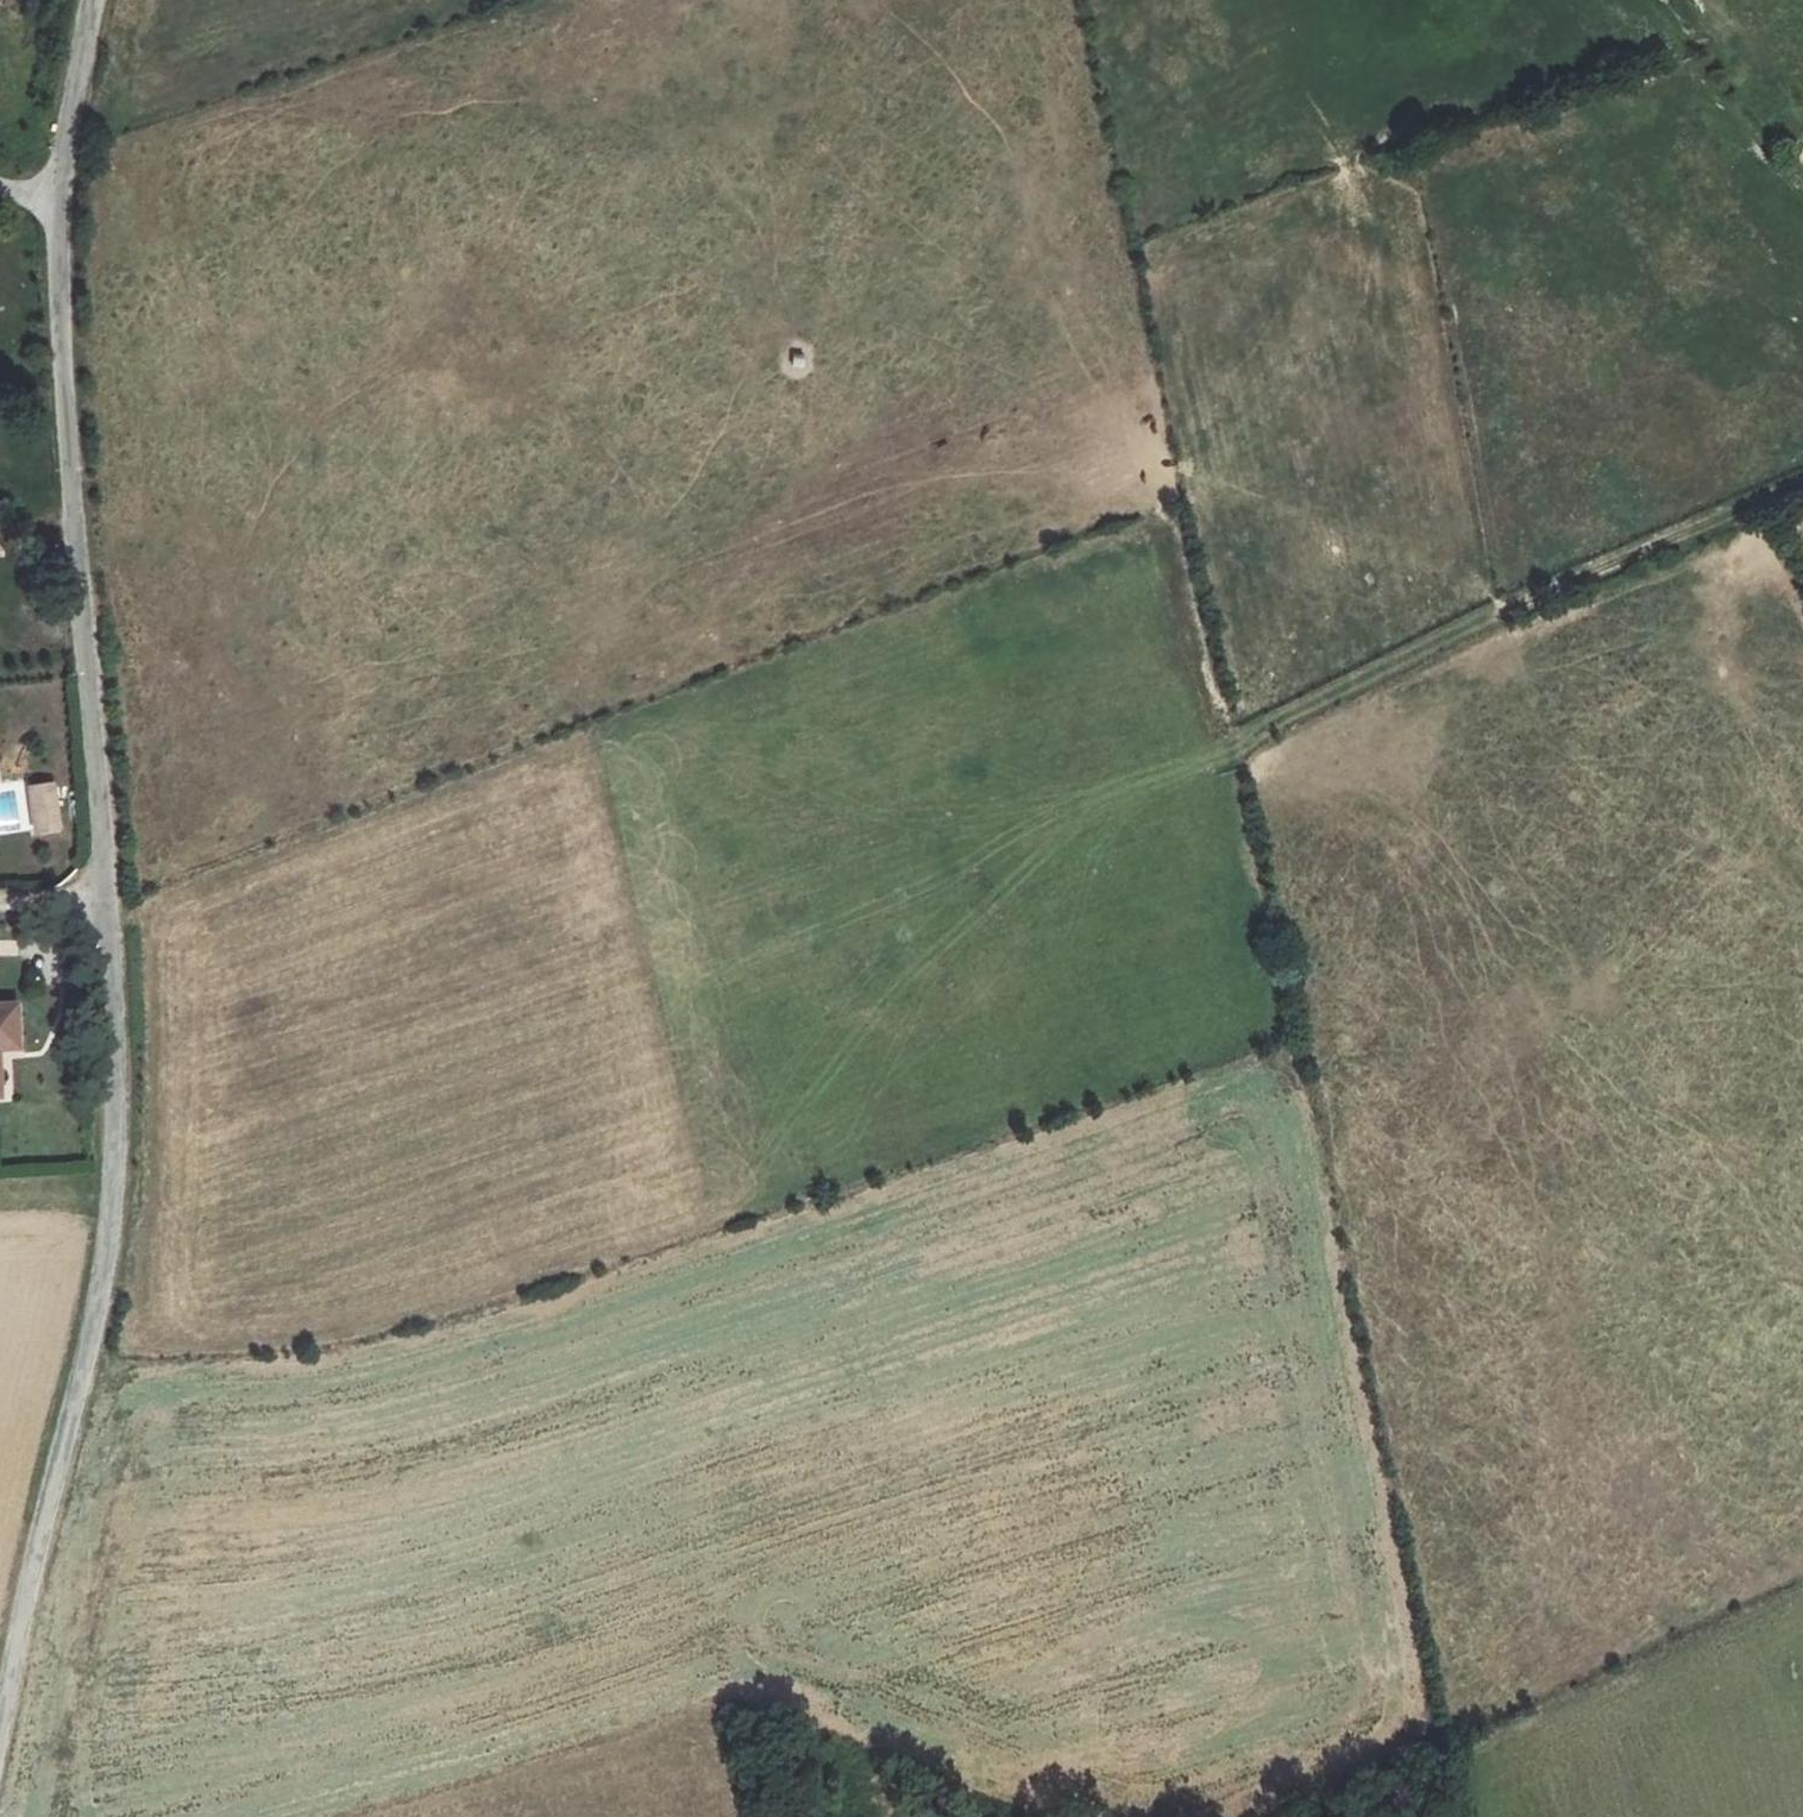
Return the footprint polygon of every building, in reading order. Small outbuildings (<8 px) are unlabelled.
[(32,789),(37,834),(62,831),(57,786),(32,789)] [(18,1045),(18,1004),(0,1004),(0,1045),(18,1045)]
